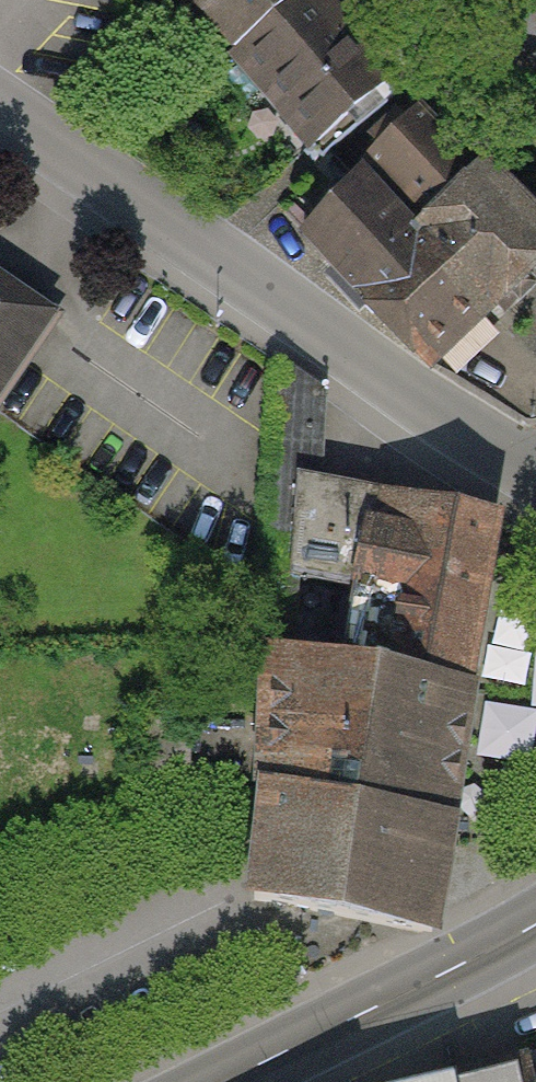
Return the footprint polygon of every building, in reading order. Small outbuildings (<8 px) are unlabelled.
[(236,54),(302,0),(191,0),(236,54)] [(236,54),(320,156),(395,95),(385,83),(316,0),(302,0),(236,54)] [(481,304),(535,250),(535,231),(478,172),(475,176),(418,120),(372,165),(425,222),(414,235),(481,304)] [(360,179),(304,236),(431,366),(488,312),(481,304),(414,235),(360,179)] [(59,323),(0,283),(0,409),(59,323)] [(350,660),(478,682),(508,512),(380,489),(379,497),(317,488),(320,448),(323,398),(279,370),(263,632),(307,636),(309,597),(360,607),(350,660)] [(262,782),(464,818),(487,684),(478,682),(350,660),(267,645),(244,779),(262,782)] [(241,898),(443,934),(464,818),(262,782),(241,898)] [(463,1080),(463,1081),(535,1081),(535,1078),(534,1066),(463,1080)]
